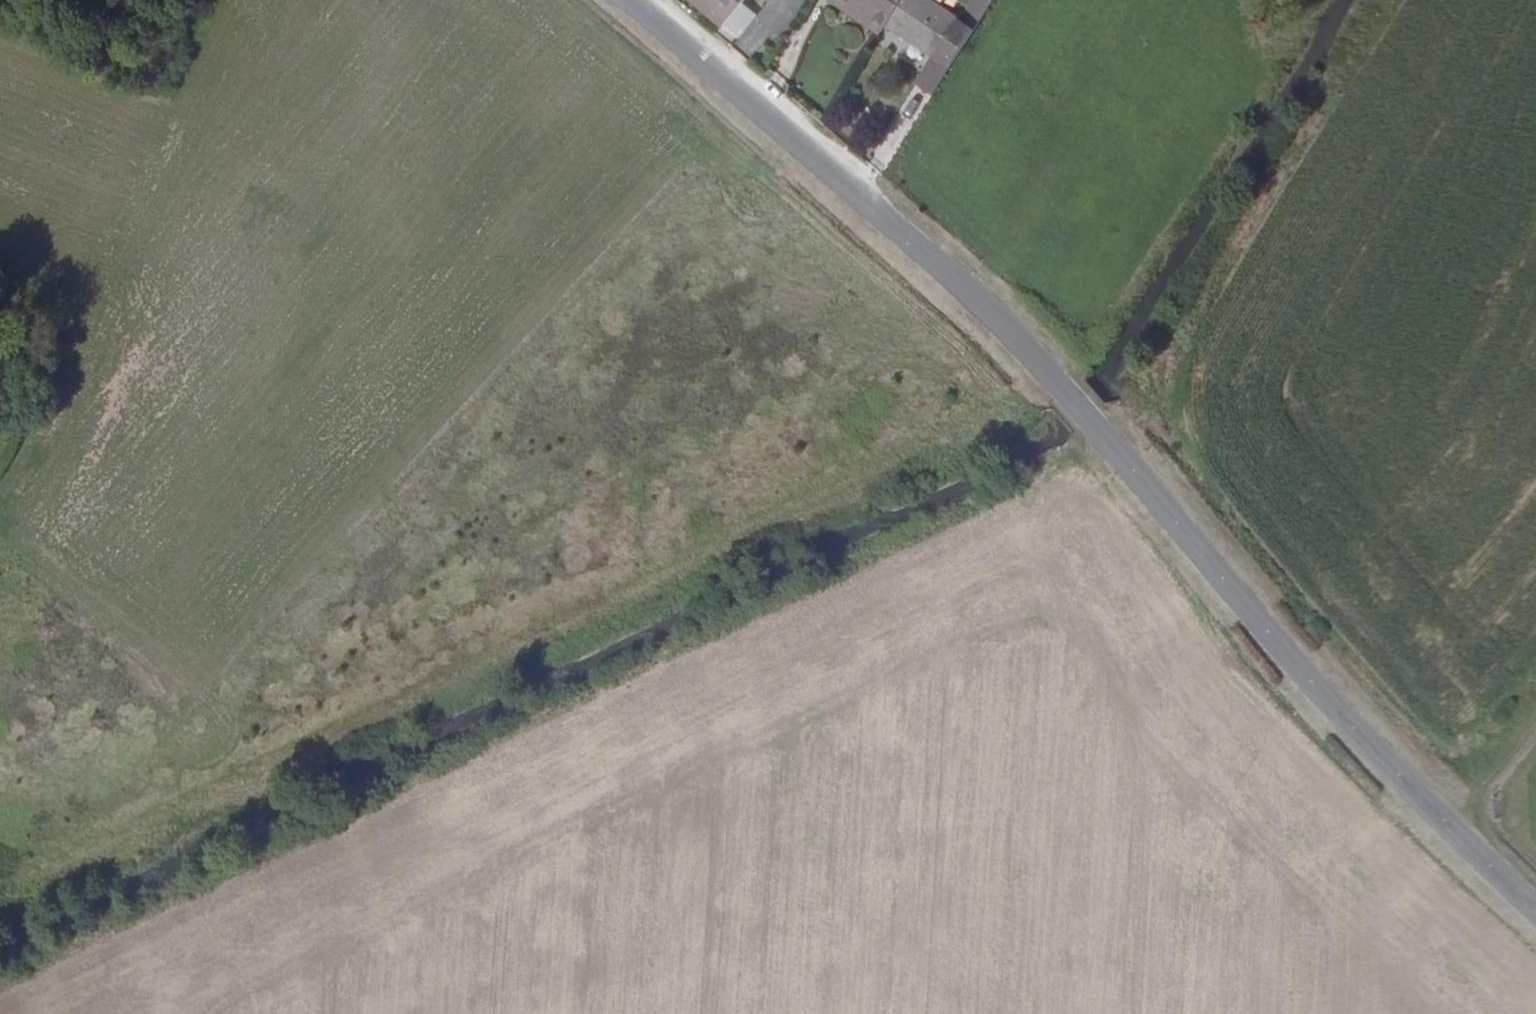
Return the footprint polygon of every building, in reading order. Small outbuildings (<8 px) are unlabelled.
[(699,7),(724,28),(746,0),(705,0),(699,7)] [(854,12),(863,0),(836,0),(854,12)] [(874,19),(888,27),(892,22),(906,0),(863,0),(854,12),(871,24),(874,19)] [(933,0),(906,0),(892,22),(935,50),(959,16),(933,0)]
